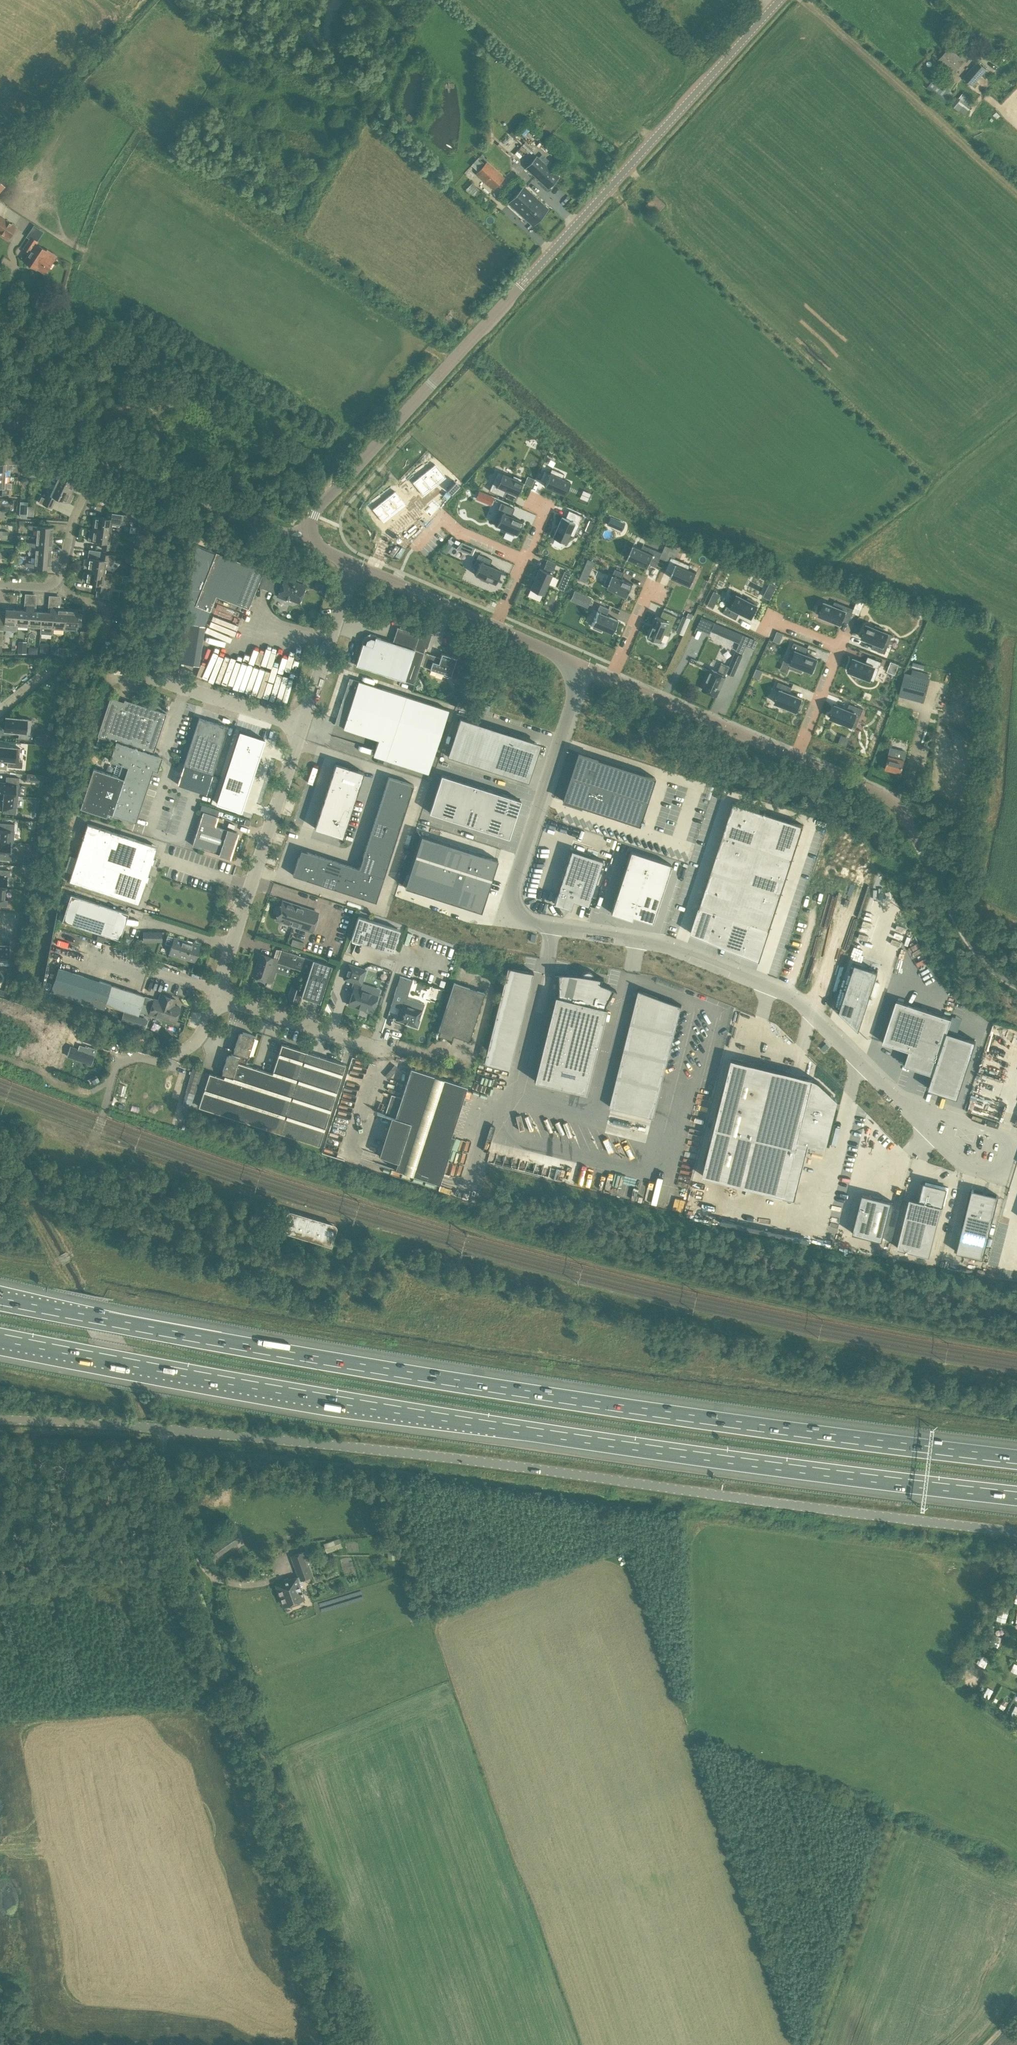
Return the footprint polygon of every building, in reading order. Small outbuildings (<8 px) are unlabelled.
[(959,70),(961,68),(959,66),(963,62),(959,59),(961,57),(950,48),(939,60),(954,73),(957,69),(959,70)] [(973,85),(987,69),(978,62),(964,78),(973,85)] [(946,103),(954,93),(935,77),(927,87),(946,103)] [(974,101),(963,93),(959,98),(959,97),(957,100),(954,98),(950,103),(959,111),(960,110),(965,114),(971,107),(970,107),(974,101)] [(559,177),(537,156),(526,168),(548,188),(559,177)] [(493,189),(504,177),(487,162),(476,173),(493,189)] [(533,226),(549,209),(524,186),(509,203),(523,217),(522,218),(524,221),(526,219),(533,226)] [(666,205),(656,195),(647,205),(657,215),(666,205)] [(0,215),(0,236),(8,241),(17,227),(0,215)] [(46,250),(36,243),(37,240),(31,236),(23,247),(30,251),(24,260),(36,268),(44,273),(56,255),(47,249),(46,250)] [(19,458),(0,457),(0,475),(5,475),(5,469),(12,469),(12,464),(19,464),(19,458)] [(72,491),(77,480),(66,475),(69,470),(57,464),(54,470),(58,471),(55,476),(58,478),(55,483),(72,491)] [(438,465),(431,470),(440,481),(447,475),(438,465)] [(544,470),(540,479),(546,482),(544,485),(565,494),(570,482),(562,478),(564,474),(551,468),(550,472),(544,470)] [(431,470),(424,476),(433,487),(440,481),(431,470)] [(498,471),(489,490),(503,496),(506,489),(517,494),(523,482),(521,481),(521,478),(513,475),(512,477),(498,471)] [(5,475),(0,475),(0,494),(11,494),(11,482),(5,482),(5,475)] [(527,475),(524,483),(531,486),(535,479),(527,475)] [(424,476),(417,481),(427,492),(433,487),(424,476)] [(72,491),(55,483),(52,489),(50,488),(45,498),(41,496),(39,502),(51,508),(56,497),(66,502),(67,501),(69,502),(73,494),(70,493),(72,491)] [(396,493),(390,498),(399,510),(399,509),(405,505),(396,493)] [(489,494),(486,502),(490,504),(494,496),(489,494)] [(389,498),(383,503),(392,515),(399,510),(389,498)] [(501,502),(492,523),(506,529),(506,531),(514,535),(515,533),(517,534),(523,521),(511,516),(514,508),(501,502)] [(382,503),(376,509),(386,521),(392,515),(382,503)] [(562,516),(553,537),(565,542),(569,534),(573,536),(582,516),(569,510),(565,518),(562,516)] [(125,524),(127,514),(107,511),(106,518),(94,516),(92,528),(111,530),(112,524),(119,525),(119,523),(125,524)] [(611,517),(608,524),(617,528),(620,521),(611,517)] [(589,520),(586,528),(590,530),(594,522),(589,520)] [(52,537),(53,527),(29,525),(29,529),(37,530),(37,536),(52,537)] [(111,530),(92,528),(92,530),(90,530),(88,538),(91,539),(91,540),(103,542),(102,548),(115,550),(116,544),(111,543),(112,537),(110,537),(111,530)] [(51,547),(52,537),(37,536),(36,543),(28,542),(27,546),(51,547)] [(462,542),(456,549),(472,555),(475,548),(462,542)] [(630,546),(626,554),(629,555),(627,558),(628,559),(628,558),(648,566),(647,567),(648,567),(650,563),(656,566),(662,552),(643,544),(641,549),(634,545),(633,544),(632,547),(630,546)] [(51,557),(51,547),(27,546),(27,549),(36,550),(35,556),(51,557)] [(284,580),(263,571),(263,570),(216,551),(195,604),(210,610),(216,595),(248,608),(257,586),(278,594),(277,596),(285,599),(286,596),(299,601),(305,587),(292,582),(293,581),(285,577),(284,580)] [(113,561),(114,555),(101,553),(100,559),(89,557),(88,559),(86,558),(85,567),(87,567),(87,570),(105,572),(106,566),(108,566),(109,561),(113,561)] [(478,553),(473,565),(478,567),(475,574),(481,577),(480,579),(488,583),(489,580),(495,583),(501,570),(489,565),(492,559),(478,553)] [(50,568),(51,557),(35,556),(35,563),(26,562),(26,566),(50,568)] [(671,556),(666,570),(672,573),(670,577),(671,577),(690,585),(690,586),(691,586),(697,572),(696,572),(688,569),(690,565),(671,556)] [(587,558),(585,564),(591,567),(594,561),(587,558)] [(539,568),(530,588),(543,594),(555,567),(546,563),(543,569),(539,568)] [(608,572),(603,585),(617,591),(616,594),(625,597),(626,595),(628,596),(634,583),(622,578),(625,572),(615,568),(613,574),(608,572)] [(105,572),(87,570),(86,572),(84,571),(83,580),(85,580),(85,581),(97,583),(96,590),(109,591),(112,573),(105,572)] [(564,571),(561,579),(567,582),(571,574),(564,571)] [(581,573),(578,579),(585,582),(588,576),(581,573)] [(733,592),(723,612),(736,619),(740,611),(751,617),(758,605),(755,603),(756,601),(748,597),(747,599),(733,592)] [(582,594),(579,601),(587,605),(590,597),(582,594)] [(713,594),(707,605),(714,607),(719,597),(713,594)] [(824,602),(819,615),(840,623),(842,620),(848,622),(852,612),(859,615),(864,603),(857,600),(854,608),(835,601),(833,605),(824,602)] [(29,627),(30,606),(25,605),(25,608),(26,608),(26,610),(18,610),(16,626),(17,626),(29,627)] [(600,605),(591,624),(592,625),(592,624),(594,625),(593,627),(601,631),(602,628),(611,632),(611,633),(612,633),(618,619),(617,619),(617,620),(606,615),(609,608),(600,605)] [(35,609),(35,606),(30,606),(29,627),(40,627),(42,611),(34,611),(34,609),(35,609)] [(52,627),(54,608),(50,607),(50,612),(42,611),(40,627),(40,633),(52,634),(52,628),(52,627)] [(65,629),(65,624),(66,609),(54,608),(52,627),(52,628),(65,629)] [(17,626),(16,626),(18,610),(6,609),(4,630),(16,631),(17,626)] [(77,625),(78,609),(66,609),(65,624),(77,625)] [(657,615),(648,636),(661,641),(664,633),(669,635),(677,616),(663,610),(660,617),(657,615)] [(684,615),(680,623),(687,626),(690,618),(684,615)] [(312,616),(306,619),(310,626),(315,623),(312,616)] [(715,622),(711,630),(726,636),(729,628),(715,622)] [(199,665),(205,626),(189,623),(183,662),(199,665)] [(397,628),(393,639),(392,642),(375,637),(375,639),(371,638),(367,640),(365,644),(363,643),(356,664),(414,683),(425,649),(427,650),(432,634),(401,624),(399,628),(397,628)] [(867,624),(862,637),(874,642),(871,648),(885,653),(892,634),(883,630),(884,628),(876,625),(875,627),(867,624)] [(778,631),(774,641),(780,644),(784,634),(778,631)] [(743,635),(740,642),(754,649),(758,641),(743,635)] [(27,642),(19,641),(18,652),(26,653),(27,642)] [(794,642),(786,661),(791,663),(789,667),(802,672),(803,668),(812,671),(817,658),(805,654),(808,647),(794,642)] [(440,657),(433,655),(426,653),(422,666),(450,675),(456,658),(442,653),(440,657)] [(712,669),(703,689),(715,694),(718,687),(720,688),(727,672),(734,675),(742,656),(735,653),(730,666),(722,662),(718,671),(712,669)] [(854,658),(849,671),(853,672),(852,675),(861,678),(861,676),(874,681),(882,661),(868,656),(866,662),(854,658)] [(891,662),(887,672),(895,675),(899,665),(891,662)] [(756,668),(753,676),(760,679),(763,671),(756,668)] [(905,673),(900,693),(924,700),(929,679),(927,679),(928,674),(921,672),(912,670),(911,675),(905,673)] [(428,773),(448,709),(349,677),(334,724),(379,738),(373,755),(428,773)] [(780,690),(775,702),(796,711),(801,698),(790,693),(792,687),(778,681),(776,688),(780,690)] [(124,702),(116,699),(110,697),(97,736),(99,736),(95,747),(105,750),(107,744),(114,746),(109,760),(117,763),(113,775),(93,768),(80,808),(106,816),(108,811),(112,812),(112,814),(136,822),(153,769),(158,771),(161,759),(159,755),(153,753),(167,713),(124,699),(124,702)] [(835,704),(830,717),(856,727),(863,708),(850,703),(847,709),(835,704)] [(6,717),(5,730),(19,731),(18,738),(31,739),(32,732),(31,732),(32,720),(6,717)] [(216,723),(199,717),(178,784),(206,793),(221,746),(222,746),(228,726),(216,723)] [(460,717),(447,756),(528,782),(531,773),(527,772),(537,743),(522,738),(522,737),(460,717)] [(249,796),(256,774),(267,739),(240,730),(222,787),(249,796)] [(8,760),(7,766),(22,767),(23,760),(19,760),(20,748),(0,746),(0,759),(8,760)] [(890,747),(885,769),(901,773),(906,751),(890,747)] [(578,752),(563,800),(580,806),(639,825),(655,777),(596,758),(578,752)] [(335,762),(314,828),(342,837),(364,772),(335,762)] [(27,773),(27,781),(36,782),(37,774),(27,773)] [(440,774),(428,812),(508,837),(520,799),(440,774)] [(17,795),(19,777),(6,776),(6,782),(0,782),(0,794),(17,795)] [(301,850),(292,875),(376,902),(391,854),(400,826),(414,785),(388,776),(380,803),(376,815),(368,839),(362,858),(359,868),(350,865),(319,855),(308,852),(301,850)] [(3,806),(3,812),(16,814),(17,795),(0,794),(0,806),(3,806)] [(699,905),(690,932),(760,954),(767,933),(802,823),(732,801),(700,902),(699,905)] [(229,857),(237,832),(215,825),(218,816),(203,811),(192,845),(229,857)] [(13,842),(15,824),(2,822),(1,829),(0,829),(0,841),(13,842)] [(139,903),(157,846),(87,823),(69,881),(139,903)] [(421,834),(404,887),(481,911),(498,859),(421,834)] [(11,860),(13,842),(0,841),(0,859),(11,860)] [(570,849),(553,903),(569,908),(572,899),(587,904),(602,859),(570,849)] [(631,851),(611,912),(631,919),(633,915),(652,921),(671,864),(631,851)] [(5,888),(6,888),(7,876),(10,876),(10,870),(0,869),(0,887),(5,888)] [(120,939),(129,913),(71,894),(62,921),(120,939)] [(312,931),(318,912),(283,901),(277,920),(312,931)] [(392,952),(400,929),(358,916),(351,938),(392,952)] [(143,931),(143,941),(162,941),(162,931),(143,931)] [(174,937),(168,935),(165,943),(172,945),(169,953),(195,962),(200,945),(174,937)] [(8,964),(9,946),(0,945),(0,963),(8,964)] [(260,954),(253,976),(267,980),(272,982),(278,963),(308,972),(301,996),(320,1002),(332,966),(329,965),(281,949),(278,959),(260,954)] [(855,963),(840,1011),(850,1021),(859,1029),(861,1024),(878,970),(855,963)] [(361,984),(366,970),(349,964),(344,978),(353,981),(351,987),(354,988),(349,1004),(363,1009),(364,1010),(365,1012),(367,1012),(369,1012),(371,1011),(372,1012),(377,995),(358,988),(360,984),(361,984)] [(158,1000),(145,995),(58,967),(53,984),(80,994),(77,1000),(104,1009),(106,1003),(138,1014),(142,1003),(152,1006),(149,1014),(175,1022),(180,1007),(174,1005),(176,998),(160,993),(158,1000)] [(551,1008),(534,1079),(586,1092),(606,1007),(604,1007),(600,1006),(602,1001),(605,1002),(613,989),(615,990),(616,989),(600,982),(601,977),(602,977),(602,976),(601,976),(599,976),(598,976),(596,975),(595,975),(593,975),(592,972),(591,971),(588,970),(586,969),(584,970),(582,971),(580,973),(576,973),(571,972),(567,972),(563,972),(558,972),(554,972),(554,973),(557,973),(558,990),(561,991),(560,996),(557,995),(554,994),(551,1008)] [(454,982),(439,1030),(469,1040),(484,992),(454,982)] [(287,1000),(296,1003),(301,989),(291,986),(287,1000)] [(638,988),(610,1105),(654,1116),(681,1003),(674,1001),(667,998),(660,996),(653,993),(646,990),(639,987),(638,988)] [(896,998),(883,1040),(909,1049),(904,1063),(932,1072),(928,1086),(957,1095),(975,1038),(947,1029),(951,1016),(896,998)] [(417,1028),(420,1020),(418,1020),(422,1009),(401,1003),(396,1019),(410,1024),(410,1025),(417,1028)] [(124,1011),(121,1021),(145,1029),(149,1019),(124,1011)] [(85,1031),(82,1040),(97,1046),(100,1036),(85,1031)] [(246,1064),(255,1035),(240,1031),(232,1054),(228,1053),(221,1076),(209,1073),(198,1106),(319,1145),(345,1064),(282,1043),(272,1073),(246,1064)] [(88,1047),(80,1045),(78,1049),(70,1046),(67,1056),(91,1064),(96,1049),(88,1046),(88,1047)] [(732,1057),(703,1174),(785,1194),(796,1197),(810,1139),(823,1142),(824,1142),(835,1095),(833,1093),(816,1077),(813,1077),(732,1057)] [(197,1094),(203,1070),(193,1067),(186,1091),(197,1094)] [(467,1086),(411,1067),(411,1068),(401,1097),(391,1094),(385,1115),(391,1117),(379,1155),(398,1161),(395,1169),(440,1183),(455,1137),(451,1135),(467,1086)] [(910,1195),(898,1245),(930,1253),(942,1203),(943,1203),(948,1185),(924,1179),(919,1198),(910,1195)] [(972,1186),(957,1249),(984,1256),(999,1193),(997,1193),(996,1195),(974,1189),(974,1187),(972,1186)] [(862,1193),(853,1232),(883,1240),(892,1200),(862,1193)] [(287,1213),(281,1231),(331,1246),(337,1228),(337,1226),(336,1224),(334,1223),(292,1211),(290,1210),(289,1211),(288,1211),(288,1212),(287,1213)] [(326,1551),(337,1547),(334,1538),(323,1542),(326,1551)] [(297,1580),(310,1576),(303,1553),(291,1556),(298,1577),(296,1578),(276,1584),(283,1604),(303,1598),(297,1580)]
